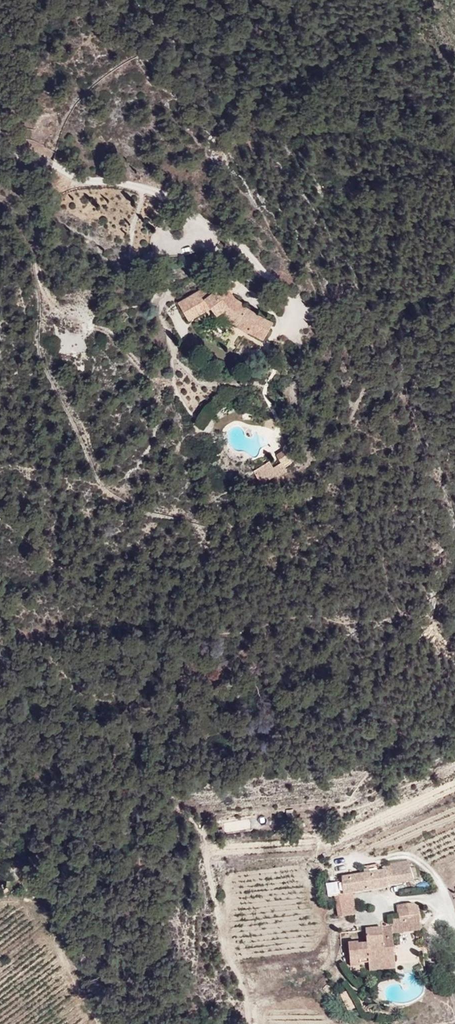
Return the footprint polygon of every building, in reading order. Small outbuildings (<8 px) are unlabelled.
[(241,331),(263,342),(272,324),(247,309),(228,290),(221,297),(208,284),(198,292),(178,304),(188,322),(211,309),(216,316),(218,315),(241,331)] [(283,442),(283,451),(276,455),(281,463),(274,467),(269,461),(254,471),(262,484),(277,475),(279,478),(288,472),(284,465),(295,457),(296,442),(283,442)] [(383,864),(385,870),(388,887),(412,883),(409,860),(383,864)] [(385,870),(342,879),(345,896),(353,896),(388,889),(388,887),(385,870)] [(353,896),(345,896),(335,898),(338,918),(357,916),(353,896)] [(418,906),(397,907),(398,916),(401,934),(421,932),(418,906)] [(401,934),(398,916),(388,916),(389,929),(392,929),(392,934),(401,934)] [(392,934),(392,929),(389,929),(366,932),(368,951),(360,953),(359,945),(349,946),(352,970),(363,969),(363,963),(370,963),(371,972),(396,970),(392,934)]
